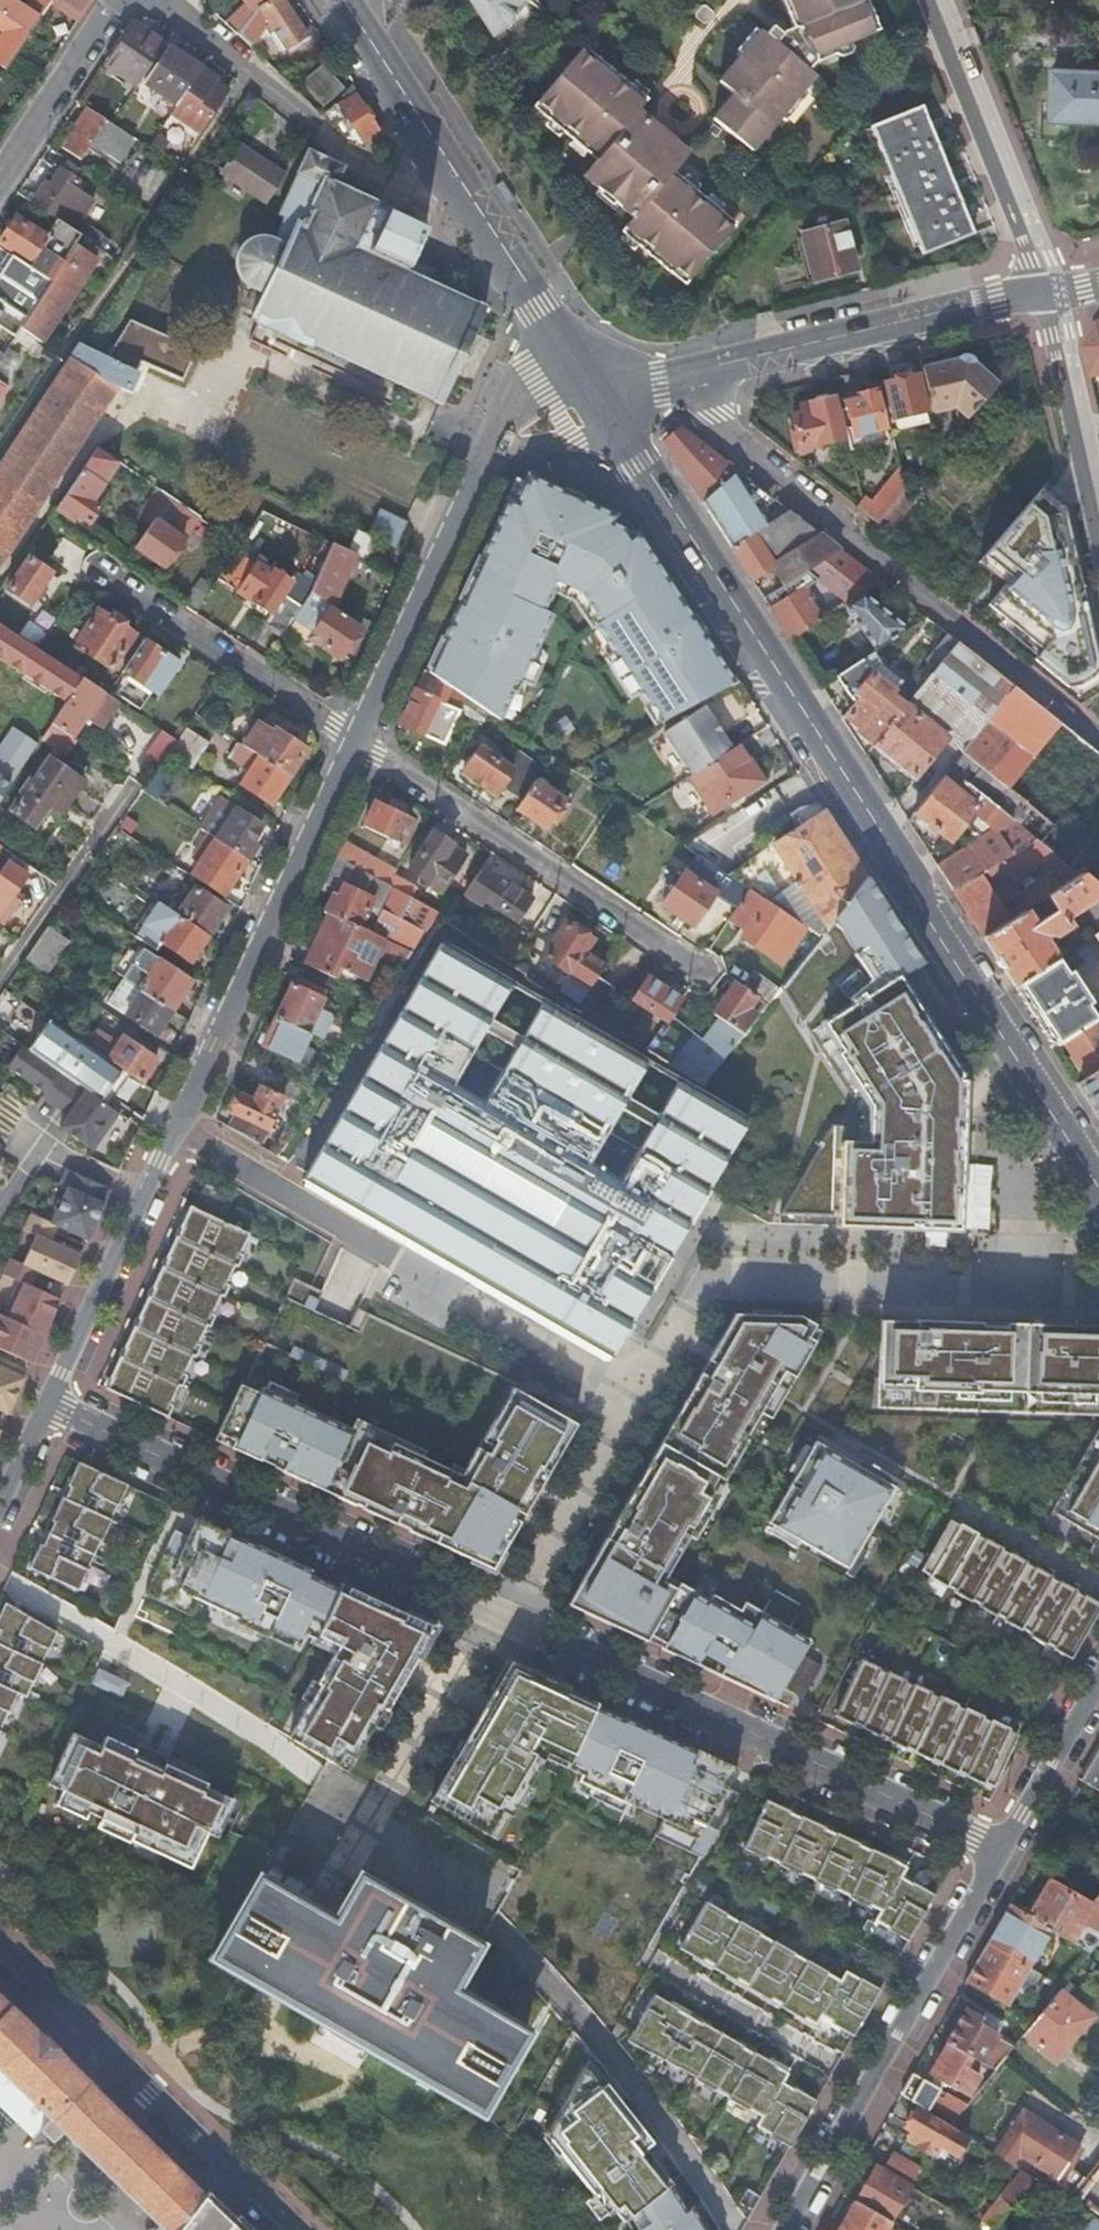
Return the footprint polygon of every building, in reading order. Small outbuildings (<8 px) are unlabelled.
[(30,35),(34,29),(51,4),(54,0),(44,0),(39,9),(31,3),(25,11),(10,1),(10,0),(0,0),(0,14),(30,35)] [(61,0),(54,0),(51,4),(78,22),(83,15),(61,0)] [(93,0),(61,0),(83,15),(93,0)] [(237,34),(251,45),(269,24),(276,34),(286,49),(308,36),(286,0),(271,0),(259,8),(248,21),(239,31),(237,34)] [(490,38),(502,30),(524,2),(526,0),(465,0),(490,38)] [(881,28),(870,0),(787,0),(799,30),(793,34),(782,26),(775,34),(771,30),(731,78),(746,90),(726,115),(766,148),(826,77),(818,70),(820,53),(881,28)] [(877,0),(870,0),(881,28),(887,26),(877,0)] [(5,71),(12,61),(30,35),(0,14),(0,31),(4,34),(0,39),(0,68),(5,71)] [(239,31),(248,21),(240,14),(231,24),(239,31)] [(107,67),(137,87),(165,46),(134,25),(107,67)] [(601,56),(589,45),(584,50),(597,62),(601,56)] [(178,106),(201,71),(169,48),(145,83),(178,106)] [(639,109),(649,98),(601,56),(597,62),(584,50),(547,93),(559,104),(554,109),(602,151),(584,171),(609,193),(633,215),(626,223),(673,265),(678,260),(690,271),(731,226),(718,215),(723,209),(676,167),(689,153),(639,109)] [(1052,64),(1049,116),(1098,118),(1098,67),(1052,64)] [(324,65),(302,84),(322,109),(345,89),(324,65)] [(178,106),(171,115),(200,135),(228,93),(215,84),(217,81),(201,71),(178,106)] [(255,97),(245,89),(237,101),(248,108),(255,97)] [(559,104),(547,93),(542,98),(554,109),(559,104)] [(364,143),(379,133),(356,96),(341,105),(364,143)] [(341,105),(338,101),(323,119),(358,149),(364,143),(341,105)] [(871,127),(898,192),(949,172),(922,106),(871,127)] [(125,166),(141,143),(112,124),(88,109),(62,148),(80,160),(91,144),(125,166)] [(265,203),(283,176),(239,146),(221,173),(265,203)] [(408,269),(425,230),(386,211),(385,214),(376,209),(379,203),(338,183),(343,168),(306,149),(304,152),(305,152),(295,176),(277,216),(282,218),(273,239),(272,238),(271,238),(270,238),(269,238),(269,237),(268,237),(267,237),(266,237),(265,237),(264,237),(263,237),(262,237),(261,237),(260,237),(259,237),(258,237),(257,237),(256,238),(255,238),(254,238),(253,238),(253,239),(252,239),(251,240),(250,240),(249,240),(248,241),(247,242),(246,243),(245,243),(245,244),(244,245),(243,245),(243,246),(242,247),(241,247),(241,248),(240,249),(240,250),(239,251),(238,252),(238,253),(238,254),(237,255),(237,256),(237,257),(237,258),(236,258),(236,259),(236,260),(236,261),(236,262),(236,263),(236,264),(236,265),(236,266),(236,267),(236,268),(236,269),(236,270),(237,271),(237,272),(237,273),(237,274),(238,274),(238,275),(239,276),(239,277),(239,278),(240,279),(241,279),(241,280),(242,281),(242,282),(243,282),(243,283),(244,284),(245,284),(246,285),(246,286),(247,286),(248,287),(249,287),(250,288),(262,293),(252,317),(256,319),(255,321),(269,328),(310,347),(310,346),(429,401),(429,402),(441,408),(465,356),(488,306),(476,300),(475,302),(424,278),(423,280),(405,271),(406,268),(408,269)] [(57,221),(73,232),(94,201),(75,189),(79,183),(60,171),(51,186),(45,182),(31,204),(57,221)] [(949,172),(898,192),(924,255),(975,235),(949,172)] [(731,226),(735,220),(723,209),(718,215),(731,226)] [(23,264),(43,277),(52,283),(75,247),(82,237),(77,234),(73,232),(57,221),(46,239),(15,219),(0,243),(0,244),(26,261),(23,264)] [(82,237),(96,247),(103,237),(83,224),(77,234),(82,237)] [(861,283),(849,235),(807,245),(819,293),(861,283)] [(37,341),(41,344),(96,261),(75,247),(52,283),(41,299),(27,320),(20,330),(37,341)] [(673,265),(686,276),(690,271),(678,260),(673,265)] [(11,264),(0,280),(0,298),(20,312),(32,293),(41,299),(52,283),(43,277),(40,283),(11,264)] [(0,302),(0,328),(15,338),(27,320),(0,302)] [(118,387),(131,394),(141,374),(136,372),(141,362),(183,382),(197,351),(133,321),(108,356),(82,341),(0,466),(0,565),(118,387)] [(1084,349),(1091,379),(1098,377),(1098,327),(1084,349)] [(15,338),(13,341),(30,352),(37,341),(20,330),(15,338)] [(965,358),(920,369),(931,415),(955,410),(966,420),(997,387),(965,358)] [(7,390),(1,387),(10,374),(0,367),(0,400),(7,390)] [(926,421),(916,377),(887,384),(897,428),(926,421)] [(846,409),(840,410),(850,452),(888,443),(876,391),(855,397),(856,400),(845,403),(846,409)] [(843,439),(833,399),(810,405),(811,412),(792,417),(795,430),(792,431),(797,451),(843,439)] [(730,548),(787,512),(680,427),(662,441),(707,511),(730,548)] [(927,438),(932,459),(940,449),(937,436),(927,438)] [(58,503),(77,516),(88,523),(99,507),(91,501),(118,463),(95,448),(80,470),(58,503)] [(647,706),(659,724),(734,684),(702,635),(700,636),(691,621),(693,620),(678,598),(668,582),(666,579),(656,563),(649,553),(639,537),(636,533),(635,534),(627,539),(622,532),(611,527),(615,518),(616,517),(579,500),(579,499),(578,501),(564,495),(565,493),(564,493),(528,476),(525,482),(516,503),(508,499),(508,500),(481,560),(480,560),(488,564),(470,603),(462,600),(443,641),(450,645),(435,678),(488,714),(498,721),(512,692),(517,681),(520,683),(522,679),(529,662),(551,615),(543,611),(552,592),(552,591),(550,590),(554,581),(580,593),(599,622),(595,625),(613,653),(638,692),(647,706)] [(856,508),(877,525),(883,519),(902,495),(906,490),(902,476),(875,509),(863,499),(862,500),(856,508)] [(508,499),(516,503),(525,482),(515,477),(505,499),(508,500),(508,499)] [(565,493),(564,495),(578,501),(579,499),(579,500),(582,495),(567,488),(564,493),(565,493)] [(1041,489),(1036,494),(1066,520),(1063,508),(1041,489)] [(149,525),(169,497),(160,491),(141,519),(149,525)] [(1036,494),(982,556),(1009,579),(1004,585),(987,606),(1002,618),(1041,650),(1036,657),(1033,660),(1066,688),(1079,685),(1092,678),(1098,669),(1066,520),(1036,494)] [(913,504),(902,495),(883,519),(893,528),(913,504)] [(182,534),(195,515),(169,497),(149,525),(135,546),(163,565),(183,535),(182,534)] [(77,516),(58,503),(54,509),(73,522),(77,516)] [(377,509),(365,534),(395,548),(406,522),(377,509)] [(807,572),(838,552),(807,528),(787,512),(730,548),(751,580),(760,575),(768,570),(771,568),(774,573),(783,587),(807,572)] [(224,516),(215,528),(240,545),(248,532),(224,516)] [(615,518),(611,527),(622,532),(627,539),(635,534),(629,524),(615,518)] [(365,559),(374,539),(365,534),(356,530),(347,551),(355,554),(365,559)] [(641,535),(639,537),(649,553),(651,551),(641,535)] [(355,554),(347,551),(324,540),(316,551),(326,555),(313,585),(310,592),(332,606),(355,554)] [(313,585),(300,577),(296,583),(270,565),(267,570),(237,549),(218,578),(271,614),(265,623),(266,626),(278,634),(282,634),(294,616),(310,592),(313,585)] [(817,579),(842,599),(847,603),(861,594),(880,582),(838,552),(807,572),(783,587),(773,594),(776,599),(779,603),(770,608),(791,639),(821,620),(808,599),(811,598),(804,588),(817,579)] [(982,556),(977,562),(1004,585),(1009,579),(982,556)] [(7,590),(29,604),(50,572),(29,558),(7,590)] [(462,600),(470,603),(488,564),(480,560),(481,560),(478,558),(459,599),(462,600)] [(658,562),(656,563),(666,579),(668,577),(658,562)] [(670,580),(668,582),(678,598),(680,596),(670,580)] [(595,625),(599,622),(580,593),(554,581),(550,590),(552,591),(552,592),(573,602),(590,628),(595,625)] [(361,626),(332,606),(310,592),(294,616),(313,630),(327,639),(322,647),(331,653),(332,657),(346,655),(345,649),(361,626)] [(847,603),(844,605),(859,627),(874,650),(905,630),(861,594),(847,603)] [(267,611),(257,604),(254,608),(264,614),(267,611)] [(134,634),(98,610),(76,642),(91,652),(89,656),(110,669),(134,634)] [(693,620),(691,621),(700,636),(702,635),(705,634),(694,618),(693,620)] [(1041,650),(1002,618),(997,624),(1036,657),(1041,650)] [(327,639),(313,630),(308,638),(322,647),(327,639)] [(958,643),(948,634),(927,660),(937,668),(958,643)] [(428,673),(435,678),(450,645),(443,641),(441,639),(428,667),(431,669),(428,673)] [(177,663),(144,640),(123,672),(156,694),(177,663)] [(1014,687),(958,643),(937,668),(906,706),(945,738),(963,753),(1014,687)] [(857,661),(835,676),(849,698),(852,700),(856,703),(845,717),(859,729),(858,731),(874,745),(905,707),(890,694),(900,681),(881,665),(872,652),(871,652),(857,661)] [(638,692),(613,653),(604,659),(629,698),(638,692)] [(539,667),(529,662),(522,679),(532,683),(539,667)] [(1066,688),(1076,697),(1098,683),(1098,670),(1098,669),(1092,678),(1079,685),(1066,688)] [(428,673),(424,670),(399,725),(444,745),(460,711),(480,725),(488,714),(435,678),(428,673)] [(107,695),(82,678),(51,725),(72,739),(85,720),(100,731),(119,703),(107,695)] [(1035,839),(1067,865),(1098,826),(1098,755),(1014,687),(963,753),(949,770),(1035,839)] [(659,724),(647,706),(642,709),(654,727),(659,724)] [(945,738),(906,706),(905,707),(874,745),(894,762),(913,778),(945,738)] [(663,733),(691,776),(730,750),(703,707),(663,733)] [(242,745),(289,776),(307,750),(274,728),(272,733),(257,723),(242,745)] [(72,739),(51,725),(43,738),(65,752),(73,740),(72,739)] [(210,741),(186,726),(176,741),(167,754),(191,769),(210,741)] [(146,755),(160,764),(167,754),(176,741),(163,732),(146,755)] [(242,745),(237,741),(227,756),(244,767),(246,763),(252,767),(240,785),(270,805),(289,776),(242,745)] [(691,776),(687,778),(712,815),(764,781),(740,744),(730,750),(691,776)] [(535,780),(542,770),(510,746),(499,761),(514,770),(502,788),(521,801),(535,780)] [(514,770),(499,761),(479,747),(463,772),(497,795),(502,788),(514,770)] [(29,780),(9,810),(39,831),(55,809),(60,813),(82,780),(48,758),(32,782),(29,780)] [(950,887),(953,891),(1035,839),(949,770),(915,814),(920,818),(950,841),(972,812),(993,829),(937,865),(950,887)] [(565,801),(535,780),(521,801),(516,809),(546,829),(565,801)] [(412,819),(402,814),(390,808),(376,802),(364,826),(400,844),(401,842),(410,823),(412,819)] [(390,808),(402,814),(405,807),(393,802),(390,808)] [(216,839),(247,859),(257,844),(252,840),(261,826),(236,809),(216,839)] [(823,812),(725,875),(735,881),(747,889),(804,928),(819,938),(866,878),(823,812)] [(416,826),(410,823),(401,842),(406,845),(416,826)] [(1067,865),(1071,868),(1080,873),(1089,881),(1098,868),(1098,826),(1067,865)] [(426,891),(436,898),(466,854),(434,832),(409,870),(431,884),(426,891)] [(216,839),(209,834),(192,860),(199,864),(191,876),(222,897),(247,859),(216,839)] [(1035,839),(953,891),(969,915),(983,937),(1009,920),(1001,906),(1012,899),(1004,886),(1039,863),(1057,878),(1071,868),(1067,865),(1035,839)] [(385,884),(392,873),(373,862),(375,860),(349,845),(342,860),(385,884)] [(412,953),(439,913),(409,897),(386,884),(385,884),(342,860),(337,858),(328,878),(338,883),(324,912),(329,915),(412,953)] [(7,862),(0,872),(0,915),(27,875),(7,862)] [(1080,873),(1071,868),(1057,878),(1062,885),(1080,873)] [(496,881),(480,871),(464,895),(482,907),(485,902),(516,922),(532,899),(499,877),(496,881)] [(684,873),(662,906),(692,926),(715,894),(684,873)] [(1015,987),(1055,961),(1041,939),(1047,935),(1051,937),(1067,926),(1062,919),(1081,907),(1097,933),(1098,932),(1098,889),(1089,881),(1080,873),(1062,885),(1045,896),(1046,897),(1055,911),(1032,926),(1023,912),(1022,911),(1009,920),(983,937),(999,962),(1015,987)] [(386,884),(409,897),(416,886),(394,874),(386,884)] [(819,938),(779,988),(853,1104),(858,1101),(862,1107),(861,1126),(830,1125),(817,1147),(817,1162),(809,1161),(808,1179),(799,1179),(799,1192),(791,1192),(779,1214),(832,1216),(832,1211),(837,1211),(836,1227),(958,1231),(963,1081),(897,978),(920,963),(866,878),(819,938)] [(718,906),(731,914),(747,889),(735,881),(718,906)] [(177,915),(208,937),(227,909),(195,888),(177,915)] [(804,928),(747,889),(731,914),(727,920),(745,932),(740,939),(779,966),(804,928)] [(177,915),(159,904),(136,938),(157,950),(162,942),(191,962),(208,937),(177,915)] [(403,967),(412,953),(329,915),(306,965),(351,986),(356,975),(366,980),(378,955),(403,967)] [(597,976),(603,966),(584,954),(593,941),(566,923),(542,957),(571,976),(559,993),(578,1005),(597,976)] [(67,941),(47,927),(25,960),(45,973),(67,941)] [(513,961),(528,938),(511,927),(499,944),(505,948),(501,953),(513,961)] [(608,1357),(745,1120),(441,942),(302,1181),(608,1357)] [(123,978),(173,1011),(182,998),(189,988),(193,982),(143,949),(123,978)] [(1015,987),(1046,1035),(1053,1046),(1062,1040),(1062,1041),(1098,1016),(1098,1002),(1087,1011),(1083,1005),(1087,1003),(1068,972),(1074,968),(1065,954),(1055,961),(1015,987)] [(616,989),(597,976),(578,1005),(577,1006),(596,1018),(616,989)] [(670,1015),(681,1000),(648,977),(632,1001),(665,1022),(670,1015)] [(746,990),(767,1004),(775,990),(755,977),(746,990)] [(163,1025),(173,1011),(123,978),(107,1002),(156,1036),(163,1025)] [(665,1022),(645,1051),(702,1087),(767,1004),(746,990),(736,983),(714,1016),(721,1020),(702,1041),(670,1015),(665,1022)] [(291,985),(275,1018),(305,1033),(308,1028),(323,1036),(331,1020),(329,1014),(317,1009),(321,999),(291,985)] [(189,988),(182,998),(188,1001),(194,992),(189,988)] [(1062,1041),(1074,1060),(1086,1077),(1098,1068),(1098,1016),(1062,1041)] [(305,1033),(275,1018),(268,1033),(262,1046),(296,1062),(309,1035),(305,1033)] [(170,1030),(163,1025),(156,1036),(163,1040),(170,1030)] [(96,1029),(86,1045),(103,1056),(121,1068),(142,1082),(157,1060),(123,1038),(119,1044),(114,1041),(96,1029)] [(262,1046),(268,1033),(263,1031),(257,1043),(262,1046)] [(119,1044),(123,1038),(118,1035),(114,1041),(119,1044)] [(56,1105),(73,1081),(22,1046),(8,1067),(45,1092),(43,1095),(56,1105)] [(102,1098),(121,1068),(103,1056),(83,1086),(102,1098)] [(1077,1083),(1081,1089),(1098,1117),(1098,1068),(1086,1077),(1077,1083)] [(307,1106),(314,1092),(284,1078),(278,1091),(307,1106)] [(119,1112),(73,1081),(56,1105),(69,1114),(60,1127),(92,1149),(93,1150),(119,1112)] [(282,1097),(259,1086),(253,1102),(239,1095),(231,1113),(237,1116),(230,1129),(258,1145),(267,1130),(282,1097)] [(978,1186),(998,1182),(995,1165),(974,1169),(978,1186)] [(94,1181),(67,1169),(60,1184),(60,1185),(68,1188),(52,1223),(58,1226),(89,1239),(105,1204),(87,1196),(94,1181)] [(112,1189),(94,1181),(87,1196),(105,1204),(112,1189)] [(105,1388),(104,1390),(167,1419),(168,1418),(167,1417),(172,1406),(169,1405),(177,1386),(180,1388),(186,1376),(183,1375),(192,1356),(194,1357),(200,1346),(197,1345),(205,1326),(209,1328),(214,1316),(211,1315),(220,1296),(223,1297),(228,1286),(225,1285),(233,1266),(236,1267),(242,1256),(239,1254),(248,1235),(189,1206),(179,1228),(181,1229),(177,1237),(175,1237),(165,1258),(167,1259),(163,1267),(161,1267),(151,1288),(153,1289),(149,1298),(147,1297),(137,1319),(139,1319),(135,1328),(133,1327),(123,1349),(124,1349),(121,1358),(119,1357),(109,1379),(110,1379),(106,1389),(105,1388)] [(58,1226),(52,1223),(31,1213),(24,1230),(36,1236),(23,1263),(38,1270),(68,1284),(81,1255),(51,1241),(58,1226)] [(31,1285),(38,1270),(23,1263),(11,1258),(4,1274),(20,1282),(4,1315),(45,1334),(61,1299),(31,1285)] [(322,1292),(293,1279),(284,1299),(313,1312),(322,1292)] [(367,1314),(357,1309),(348,1328),(359,1333),(367,1314)] [(45,1334),(4,1315),(0,1314),(0,1352),(2,1349),(32,1363),(45,1334)] [(799,1317),(733,1314),(643,1472),(644,1473),(638,1484),(637,1483),(612,1526),(620,1530),(612,1543),(605,1538),(566,1605),(593,1618),(597,1610),(647,1639),(662,1648),(661,1649),(774,1702),(782,1688),(801,1655),(807,1645),(787,1633),(789,1629),(761,1613),(756,1621),(738,1611),(711,1595),(708,1601),(678,1584),(675,1590),(662,1582),(665,1576),(688,1536),(683,1533),(708,1490),(716,1476),(739,1437),(743,1440),(744,1439),(759,1411),(782,1372),(793,1378),(813,1342),(807,1338),(813,1328),(814,1325),(799,1317)] [(880,1321),(877,1408),(1098,1415),(1098,1327),(1004,1324),(1003,1329),(980,1328),(980,1323),(914,1321),(914,1322),(880,1321)] [(819,1332),(813,1328),(807,1338),(813,1342),(819,1332)] [(345,1372),(293,1347),(289,1355),(342,1380),(345,1372)] [(25,1378),(0,1367),(0,1409),(9,1413),(25,1378)] [(793,1378),(782,1372),(759,1411),(770,1418),(793,1378)] [(268,1382),(265,1390),(293,1403),(296,1395),(268,1382)] [(240,1385),(217,1433),(233,1441),(230,1448),(259,1462),(259,1461),(273,1467),(272,1468),(355,1506),(355,1505),(361,1508),(360,1509),(394,1525),(395,1524),(408,1530),(407,1531),(491,1570),(519,1523),(514,1520),(518,1513),(522,1516),(575,1425),(517,1392),(505,1413),(500,1410),(482,1441),(481,1442),(491,1447),(486,1455),(475,1448),(463,1470),(457,1479),(448,1475),(450,1471),(449,1471),(421,1458),(391,1444),(389,1447),(350,1429),(293,1403),(265,1390),(262,1388),(259,1394),(240,1385)] [(512,1389),(500,1410),(505,1413),(517,1392),(512,1389)] [(355,1419),(350,1429),(389,1447),(391,1444),(421,1458),(424,1451),(355,1419)] [(1050,1512),(1098,1540),(1098,1427),(1050,1512)] [(233,1441),(217,1433),(214,1441),(230,1448),(233,1441)] [(818,1435),(814,1442),(858,1468),(863,1460),(818,1435)] [(739,1437),(716,1476),(723,1481),(746,1440),(744,1439),(743,1440),(739,1437)] [(480,1440),(475,1448),(486,1455),(491,1447),(481,1442),(482,1441),(480,1440)] [(858,1468),(814,1442),(810,1449),(794,1475),(767,1523),(789,1535),(847,1569),(859,1547),(894,1488),(866,1472),(858,1468)] [(794,1475),(810,1449),(803,1445),(787,1471),(794,1475)] [(127,1486),(78,1463),(67,1487),(70,1488),(65,1499),(62,1498),(51,1522),(54,1523),(43,1546),(40,1545),(29,1569),(78,1591),(87,1570),(86,1570),(99,1541),(101,1542),(111,1520),(109,1520),(116,1506),(117,1507),(127,1486)] [(452,1464),(449,1471),(450,1471),(448,1475),(457,1479),(463,1470),(452,1464)] [(870,1465),(866,1472),(894,1488),(898,1491),(902,1484),(870,1465)] [(718,1496),(708,1490),(683,1533),(688,1536),(693,1540),(718,1496)] [(519,1523),(522,1516),(518,1513),(514,1520),(519,1523)] [(256,1547),(196,1520),(188,1538),(174,1531),(144,1595),(192,1618),(200,1602),(223,1613),(237,1619),(235,1623),(253,1632),(266,1638),(267,1636),(271,1626),(295,1637),(299,1639),(301,1633),(316,1639),(317,1637),(337,1647),(333,1655),(316,1684),(318,1686),(308,1704),(289,1738),(329,1762),(334,1765),(341,1753),(353,1759),(372,1726),(382,1709),(386,1711),(415,1660),(415,1659),(432,1629),(403,1616),(404,1614),(341,1585),(339,1590),(308,1575),(310,1571),(256,1546),(256,1547)] [(784,1542),(789,1535),(767,1523),(762,1520),(758,1527),(784,1542)] [(950,1521),(921,1571),(930,1576),(928,1578),(946,1588),(947,1586),(955,1590),(953,1592),(971,1602),(972,1600),(979,1605),(978,1606),(995,1617),(997,1615),(1004,1619),(1003,1621),(1020,1631),(1022,1629),(1029,1633),(1028,1635),(1045,1645),(1046,1643),(1054,1647),(1053,1649),(1070,1659),(1098,1608),(1098,1604),(1084,1595),(1083,1597),(1075,1593),(1076,1591),(1059,1581),(1058,1583),(1050,1579),(1051,1577),(1034,1567),(1033,1569),(1026,1564),(1027,1563),(1009,1552),(1008,1554),(1001,1550),(1002,1548),(984,1538),(983,1540),(976,1536),(977,1534),(959,1524),(958,1526),(950,1521)] [(620,1530),(612,1526),(605,1538),(612,1543),(620,1530)] [(866,1552),(859,1547),(847,1569),(844,1574),(851,1578),(866,1552)] [(665,1576),(662,1582),(675,1590),(678,1584),(665,1576)] [(738,1611),(756,1621),(761,1613),(743,1603),(738,1611)] [(17,1694),(25,1698),(32,1683),(33,1684),(42,1664),(41,1664),(47,1650),(48,1651),(56,1633),(5,1604),(0,1614),(0,1729),(17,1694)] [(593,1618),(645,1642),(647,1639),(597,1610),(593,1618)] [(223,1613),(218,1622),(250,1637),(253,1632),(235,1623),(237,1619),(223,1613)] [(415,1660),(419,1662),(438,1629),(404,1614),(403,1616),(432,1629),(415,1659),(415,1660)] [(271,1626),(267,1636),(290,1647),(295,1637),(271,1626)] [(787,1633),(807,1645),(809,1641),(789,1629),(787,1633)] [(316,1639),(313,1645),(333,1655),(337,1647),(317,1637),(316,1639)] [(801,1655),(782,1688),(802,1699),(821,1666),(801,1655)] [(879,1668),(861,1660),(834,1716),(853,1725),(854,1723),(861,1726),(860,1728),(879,1737),(880,1735),(887,1738),(886,1741),(905,1749),(906,1747),(912,1750),(911,1752),(931,1761),(932,1759),(939,1763),(938,1765),(957,1773),(958,1771),(965,1775),(964,1777),(983,1785),(984,1783),(993,1787),(1017,1735),(1008,1731),(1009,1729),(991,1720),(990,1722),(982,1719),(983,1717),(965,1708),(964,1710),(956,1707),(957,1705),(939,1696),(938,1698),(930,1695),(931,1693),(913,1684),(912,1686),(904,1682),(905,1680),(887,1672),(886,1674),(878,1670),(879,1668)] [(505,1661),(488,1689),(492,1691),(493,1692),(509,1664),(595,1704),(595,1703),(505,1661)] [(725,1787),(735,1769),(676,1742),(676,1741),(655,1732),(654,1734),(622,1719),(623,1717),(595,1704),(509,1664),(493,1692),(492,1691),(463,1741),(464,1742),(454,1759),(453,1759),(429,1801),(485,1833),(499,1809),(509,1814),(514,1803),(515,1803),(515,1802),(524,1787),(540,1759),(540,1758),(540,1757),(544,1751),(568,1762),(565,1768),(579,1774),(576,1781),(579,1783),(624,1804),(627,1805),(628,1802),(661,1818),(653,1835),(701,1858),(737,1794),(725,1787)] [(128,1683),(98,1669),(91,1684),(121,1698),(128,1683)] [(310,1680),(299,1699),(308,1704),(318,1686),(316,1684),(310,1680)] [(372,1726),(380,1730),(390,1713),(386,1711),(382,1709),(372,1726)] [(100,1747),(72,1734),(48,1785),(61,1791),(73,1796),(69,1804),(88,1813),(101,1819),(132,1833),(129,1841),(159,1855),(163,1846),(193,1860),(206,1833),(216,1837),(233,1801),(205,1788),(206,1784),(165,1765),(164,1764),(162,1768),(133,1754),(134,1750),(105,1737),(100,1747)] [(459,1739),(449,1757),(453,1759),(454,1759),(464,1742),(463,1741),(459,1739)] [(167,1759),(136,1744),(134,1750),(133,1754),(162,1768),(164,1764),(165,1765),(167,1759)] [(544,1751),(540,1757),(565,1768),(568,1762),(544,1751)] [(1082,1781),(1098,1791),(1098,1752),(1082,1781)] [(334,1765),(345,1772),(353,1759),(341,1753),(334,1765)] [(624,1804),(579,1783),(576,1790),(620,1811),(624,1804)] [(524,1787),(515,1802),(523,1806),(532,1791),(524,1787)] [(54,1806),(84,1820),(88,1813),(69,1804),(73,1796),(61,1791),(54,1806)] [(908,1941),(934,1894),(911,1881),(910,1883),(900,1876),(905,1867),(893,1860),(894,1859),(870,1848),(869,1850),(858,1845),(859,1843),(835,1831),(834,1833),(823,1828),(824,1826),(800,1815),(799,1817),(788,1812),(789,1810),(765,1799),(742,1848),(763,1858),(764,1857),(778,1863),(777,1864),(799,1874),(799,1873),(813,1879),(813,1881),(834,1890),(834,1889),(848,1896),(847,1897),(867,1906),(868,1905),(879,1911),(873,1920),(888,1928),(887,1929),(908,1941)] [(509,1814),(499,1809),(485,1833),(494,1839),(509,1814)] [(101,1819),(97,1829),(128,1843),(129,1841),(132,1833),(101,1819)] [(163,1846),(159,1855),(189,1869),(193,1860),(163,1846)] [(478,1945),(357,1877),(335,1913),(301,1894),(297,1901),(258,1878),(211,1958),(329,2027),(326,2031),(327,2034),(330,2034),(332,2031),(355,2045),(354,2048),(355,2050),(358,2050),(361,2045),(479,2113),(526,2033),(487,2011),(491,2004),(456,1984),(478,1945)] [(708,1886),(695,1879),(688,1890),(701,1898),(708,1886)] [(1030,1918),(1053,1931),(1077,1946),(1090,1953),(1097,1945),(1098,1943),(1098,1898),(1093,1905),(1051,1882),(1030,1918)] [(853,2036),(880,1989),(859,1977),(858,1979),(844,1970),(839,1980),(826,1973),(826,1971),(806,1960),(805,1961),(792,1953),(793,1952),(773,1940),(772,1942),(758,1933),(758,1932),(738,1920),(737,1922),(724,1914),(725,1913),(705,1901),(679,1949),(701,1961),(701,1959),(712,1965),(711,1967),(734,1981),(735,1979),(747,1985),(746,1987),(769,2000),(770,1999),(780,2005),(779,2006),(802,2020),(803,2018),(815,2025),(820,2015),(831,2021),(830,2023),(853,2036)] [(1030,1918),(1011,1907),(990,1943),(1031,1969),(1053,1931),(1030,1918)] [(1031,1969),(990,1943),(967,1983),(1009,2008),(1031,1969)] [(1052,1994),(1058,1985),(1041,1975),(1036,1984),(1052,1994)] [(1093,2017),(1061,1990),(1035,2023),(1025,2034),(1057,2061),(1093,2017)] [(789,2147),(816,2100),(793,2087),(792,2089),(781,2083),(787,2073),(775,2067),(776,2065),(753,2051),(752,2053),(742,2047),(743,2046),(700,2021),(699,2023),(677,2010),(678,2008),(653,1994),(626,2041),(648,2054),(649,2053),(677,2069),(678,2068),(694,2077),(693,2079),(713,2091),(714,2090),(727,2097),(726,2098),(747,2110),(747,2109),(760,2116),(755,2126),(769,2134),(768,2135),(789,2147)] [(202,2196),(86,2084),(87,2082),(11,2008),(9,2010),(0,2001),(0,2124),(8,2132),(17,2123),(32,2138),(23,2149),(25,2150),(42,2132),(53,2143),(63,2132),(164,2229),(176,2229),(202,2196)] [(1008,2056),(1016,2045),(999,2035),(981,2025),(982,2021),(967,2012),(948,2043),(979,2060),(996,2070),(1008,2056)] [(986,2015),(982,2021),(981,2025),(999,2035),(1005,2025),(986,2015)] [(915,2074),(902,2095),(928,2112),(951,2126),(967,2107),(996,2070),(979,2060),(948,2043),(931,2072),(948,2081),(942,2091),(915,2074)] [(583,2068),(598,2088),(604,2084),(605,2083),(586,2060),(582,2068),(582,2069),(583,2068)] [(692,2207),(686,2210),(670,2184),(643,2149),(651,2143),(604,2084),(598,2088),(583,2068),(582,2069),(557,2112),(567,2123),(547,2139),(591,2194),(590,2195),(592,2197),(605,2214),(606,2215),(613,2210),(622,2222),(624,2220),(630,2229),(707,2229),(692,2207)] [(919,2147),(917,2150),(930,2158),(933,2152),(937,2155),(941,2147),(958,2156),(968,2138),(951,2128),(950,2130),(917,2110),(907,2127),(915,2132),(909,2141),(919,2147)] [(1024,2112),(997,2155),(1022,2171),(1036,2179),(1048,2187),(1069,2200),(1086,2179),(1071,2168),(1063,2181),(1058,2178),(1078,2145),(1024,2112)] [(893,2154),(884,2171),(912,2187),(922,2171),(893,2154)] [(877,2167),(857,2203),(891,2223),(912,2187),(884,2171),(877,2167)] [(1022,2171),(1000,2200),(1013,2210),(1027,2191),(1036,2179),(1022,2171)] [(1048,2187),(1036,2179),(1027,2191),(1040,2199),(1048,2187)] [(207,2191),(202,2196),(176,2229),(247,2229),(207,2191)] [(605,2214),(592,2197),(584,2203),(597,2220),(605,2214)] [(1000,2200),(984,2221),(995,2229),(997,2229),(1013,2210),(1000,2200)] [(857,2203),(841,2229),(887,2229),(891,2223),(857,2203)] [(1070,2204),(1051,2229),(1056,2229),(1058,2227),(1062,2229),(1066,2229),(1080,2211),(1070,2204)] [(1093,2219),(1085,2229),(1098,2229),(1098,2224),(1093,2219)]
